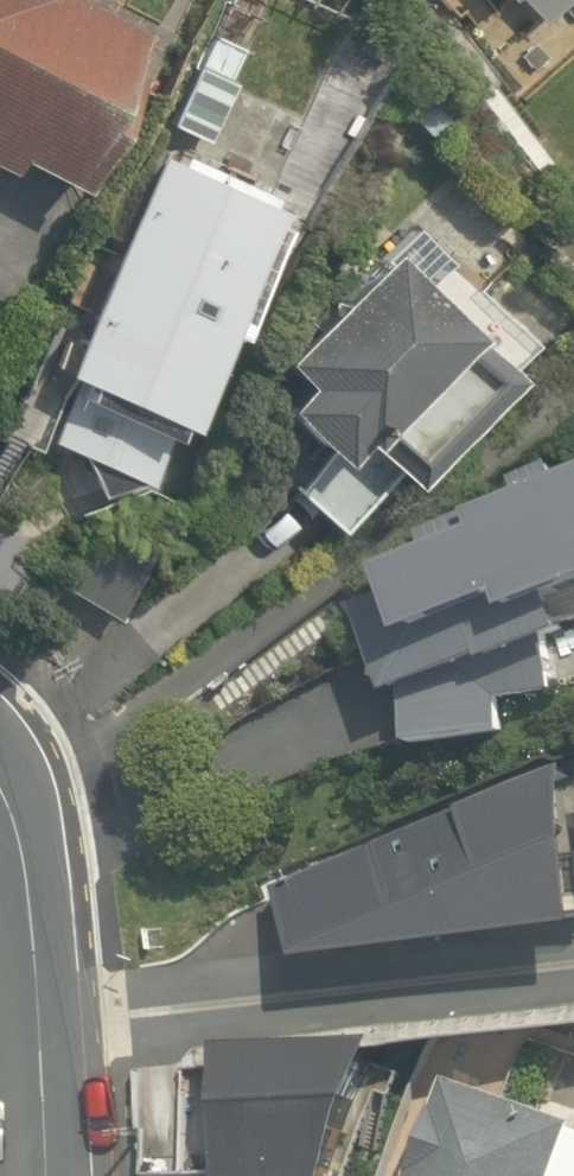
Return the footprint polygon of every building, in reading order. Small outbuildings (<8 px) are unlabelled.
[(27,178),(34,162),(104,195),(172,52),(62,0),(0,0),(0,165),(27,178)] [(535,17),(554,0),(520,0),(535,17)] [(164,162),(46,450),(148,492),(178,420),(211,434),(299,218),(164,162)] [(285,488),(345,546),(392,498),(366,473),(403,436),(437,468),(504,398),(470,365),(487,348),(400,265),(309,361),(332,384),(296,422),(323,449),(285,488)] [(349,601),(391,703),(404,698),(411,740),(507,728),(502,700),(558,690),(553,638),(572,630),(558,597),(573,591),(573,477),(562,482),(556,468),(525,481),(530,491),(431,531),(438,547),(384,569),(390,584),(349,601)] [(283,883),(311,956),(573,926),(573,797),(569,765),(283,883)] [(220,1044),(219,1175),(343,1175),(390,1046),(220,1044)] [(443,1081),(435,1105),(428,1104),(405,1175),(573,1175),(573,1124),(443,1081)]
